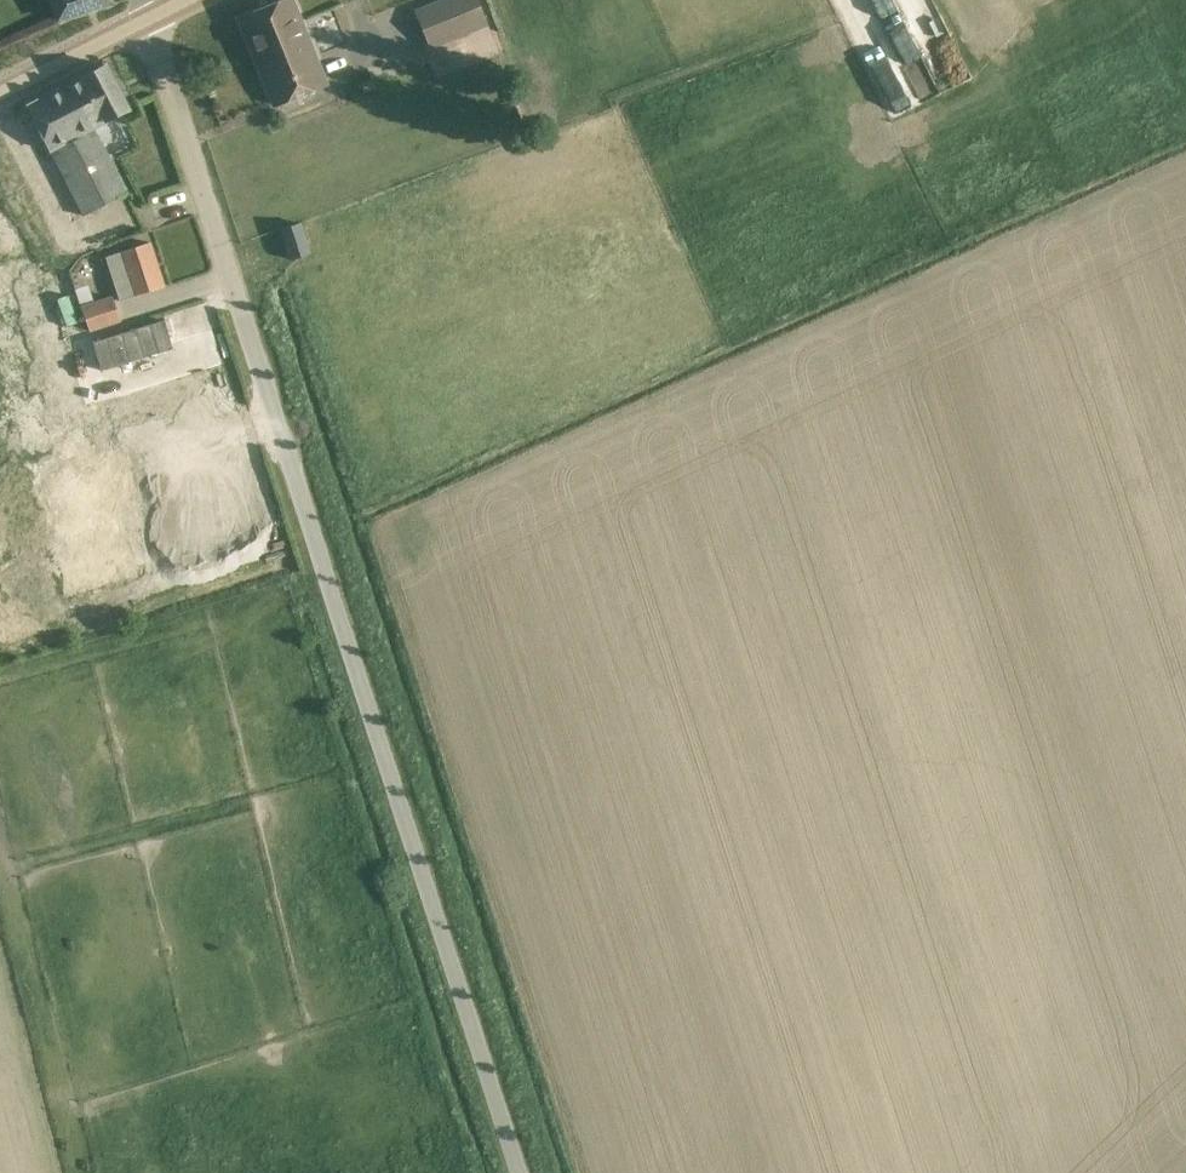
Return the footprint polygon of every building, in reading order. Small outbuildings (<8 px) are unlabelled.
[(58,20),(111,2),(111,0),(52,0),(58,20)] [(292,0),(285,0),(239,18),(274,105),(326,84),(292,0)] [(476,0),(443,0),(415,12),(430,50),(487,26),(476,0)] [(129,109),(106,65),(27,105),(84,216),(126,194),(93,128),(129,109)] [(309,254),(299,223),(281,229),(291,260),(309,254)] [(150,243),(105,257),(119,301),(164,287),(150,243)] [(112,297),(81,307),(89,330),(120,320),(112,297)] [(165,315),(93,336),(102,364),(173,344),(165,315)] [(244,433),(220,352),(193,360),(203,386),(201,386),(201,387),(188,391),(189,384),(187,384),(187,387),(162,386),(162,382),(160,382),(156,443),(158,443),(158,442),(183,444),(185,444),(186,422),(209,416),(216,441),(218,440),(217,437),(241,430),(242,433),(244,433)] [(14,432),(21,447),(38,439),(62,489),(99,471),(75,420),(53,430),(46,416),(14,432)] [(222,459),(139,484),(158,548),(241,524),(222,459)]
